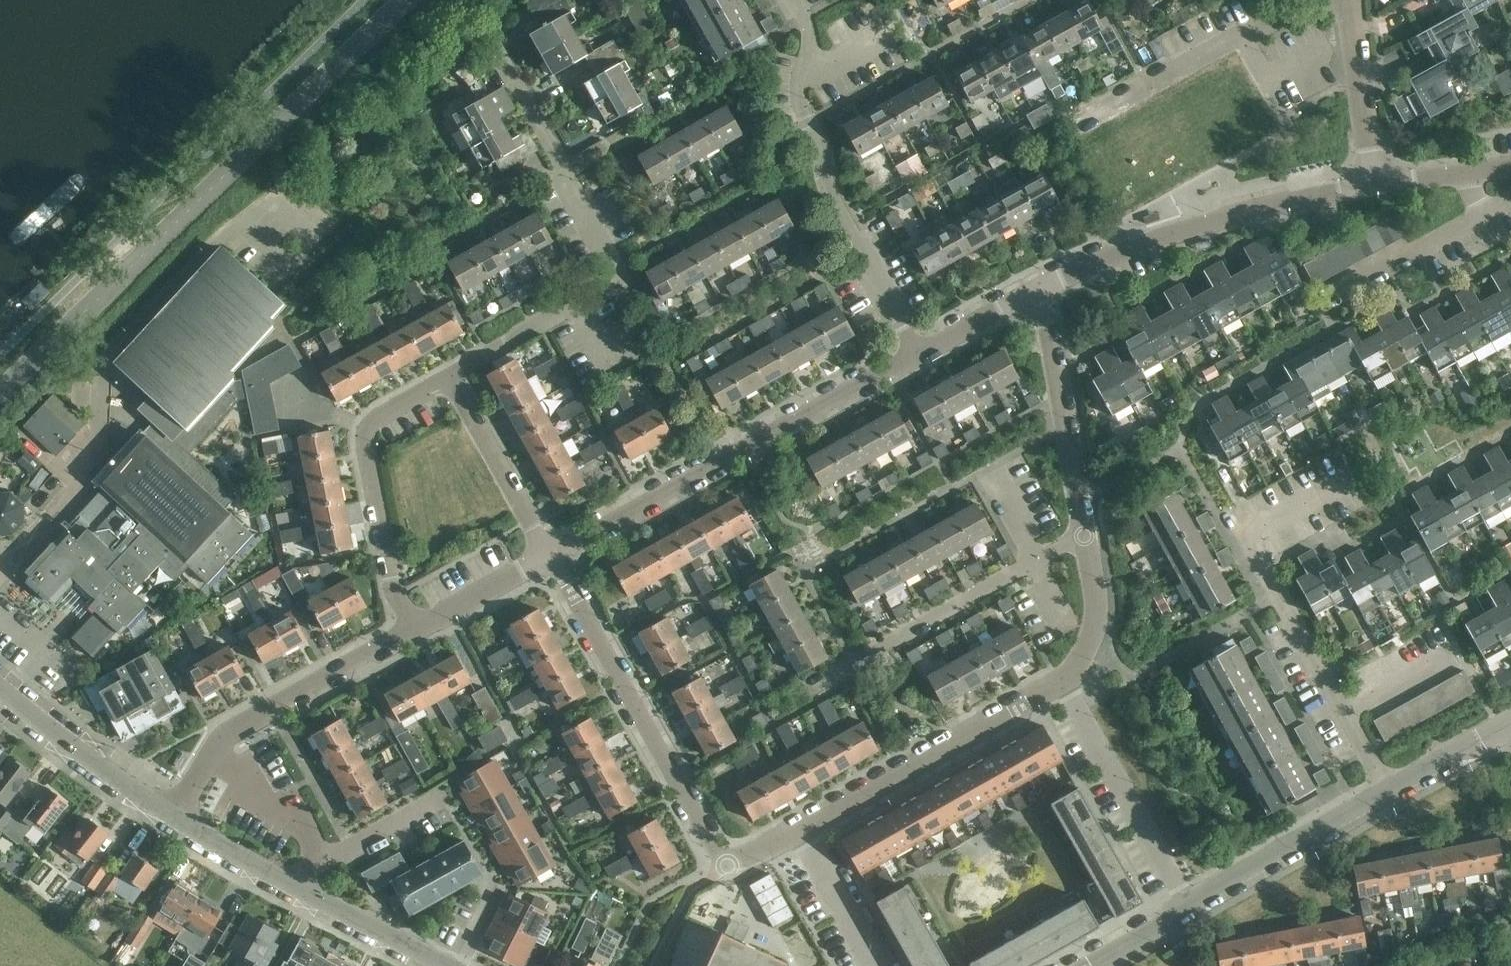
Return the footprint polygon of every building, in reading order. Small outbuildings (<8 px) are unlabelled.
[(541,54),(576,34),(570,24),(576,20),(564,0),(526,0),(536,17),(542,27),(529,34),(537,47),(530,51),(534,58),(541,54)] [(684,9),(694,27),(737,3),(735,0),(679,0),(684,9)] [(761,12),(771,6),(768,0),(754,0),(761,12)] [(1456,13),(1466,7),(1470,15),(1497,0),(1448,0),(1456,13)] [(1122,49),(1100,9),(1093,13),(1086,1),(1064,13),(1079,41),(1098,31),(1111,55),(1122,49)] [(694,27),(704,45),(714,62),(741,47),(744,53),(765,41),(762,35),(762,34),(756,37),(737,3),(694,27)] [(982,19),(995,12),(990,3),(977,11),(982,19)] [(1118,21),(1129,15),(1123,5),(1112,10),(1118,21)] [(1477,27),(1470,15),(1466,7),(1456,13),(1427,28),(1428,29),(1406,41),(1414,54),(1426,47),(1435,64),(1446,58),(1450,66),(1478,51),(1469,35),(1471,34),(1469,32),(1477,27)] [(1058,53),(1079,41),(1064,13),(1042,25),(1058,53)] [(766,33),(767,33),(776,27),(770,16),(760,22),(766,33)] [(953,35),(963,30),(957,19),(947,25),(953,35)] [(1046,59),(1058,53),(1042,25),(1020,37),(1050,89),(1060,84),(1046,59)] [(576,34),(541,54),(534,58),(538,65),(545,61),(552,75),(585,56),(590,66),(619,50),(613,39),(593,51),(588,42),(582,45),(576,34)] [(1050,89),(1020,37),(998,49),(1020,88),(1041,76),(1049,90),(1050,90),(1050,89)] [(999,99),(1020,88),(998,49),(989,54),(987,51),(977,56),(979,60),(977,61),(993,89),(999,99)] [(595,103),(631,83),(624,72),(630,69),(619,50),(590,66),(596,76),(583,83),(595,103)] [(1080,73),(1093,65),(1088,57),(1075,64),(1080,73)] [(1456,78),(1450,66),(1446,58),(1435,64),(1407,79),(1414,92),(1406,96),(1404,93),(1391,100),(1403,123),(1415,116),(1425,111),(1428,118),(1457,102),(1449,86),(1450,85),(1449,83),(1456,78)] [(971,101),(993,89),(977,61),(955,73),(971,101)] [(1494,77),(1504,96),(1510,92),(1510,70),(1510,68),(1494,77)] [(909,90),(925,118),(947,105),(931,77),(909,90)] [(653,111),(642,91),(637,94),(631,83),(595,103),(606,124),(619,117),(624,127),(653,111)] [(515,108),(504,89),(503,88),(452,118),(470,148),(504,129),(498,118),(515,108)] [(903,130),(925,118),(909,90),(887,102),(903,130)] [(881,142),(903,130),(887,102),(866,114),(881,142)] [(1033,110),(1041,124),(1053,118),(1045,104),(1033,110)] [(703,119),(719,147),(741,134),(725,106),(703,119)] [(1033,129),(1041,124),(1033,110),(1025,115),(1033,129)] [(977,130),(988,124),(982,113),(971,119),(977,130)] [(859,154),(881,142),(866,114),(844,126),(859,154)] [(697,159),(719,147),(703,119),(681,131),(697,159)] [(961,139),(971,133),(965,122),(954,128),(961,139)] [(470,148),(482,168),(494,161),(500,171),(538,150),(527,130),(510,140),(504,129),(470,148)] [(676,171),(697,159),(681,131),(660,143),(676,171)] [(1025,153),(1036,147),(1030,136),(1020,142),(1025,153)] [(929,157),(942,149),(937,141),(924,148),(929,157)] [(653,184),(676,171),(660,143),(638,156),(653,184)] [(993,169),(1006,161),(1001,153),(988,160),(993,169)] [(748,171),(758,166),(753,156),(743,161),(748,171)] [(898,173),(911,166),(907,157),(893,164),(898,173)] [(0,228),(0,241),(25,271),(105,194),(74,160),(0,228)] [(724,185),(736,178),(731,170),(719,176),(724,185)] [(958,177),(964,188),(976,181),(970,170),(958,177)] [(870,189),(880,183),(874,173),(863,179),(870,189)] [(1020,186),(1035,214),(1057,202),(1042,174),(1020,186)] [(953,194),(964,188),(958,177),(947,183),(953,194)] [(917,200),(934,190),(928,179),(911,189),(917,200)] [(1014,226),(1035,214),(1020,186),(998,198),(1014,226)] [(694,202),(705,196),(700,187),(689,194),(694,202)] [(992,238),(1014,226),(998,198),(976,210),(992,238)] [(771,240),(793,227),(777,199),(755,212),(771,240)] [(664,219),(674,213),(668,203),(658,208),(664,219)] [(970,250),(992,238),(976,210),(955,222),(970,250)] [(891,228),(902,222),(896,211),(885,217),(891,228)] [(749,252),(771,240),(755,212),(733,224),(749,252)] [(513,226),(529,254),(551,241),(535,213),(513,226)] [(1394,241),(1404,236),(1393,215),(1383,220),(1394,241)] [(1385,246),(1394,241),(1383,220),(1373,226),(1385,246)] [(949,262),(970,250),(955,222),(933,234),(949,262)] [(727,264),(749,252),(733,224),(712,236),(727,264)] [(507,266),(529,254),(513,226),(491,238),(507,266)] [(1375,252),(1385,246),(1373,226),(1363,231),(1375,252)] [(1364,258),(1375,252),(1363,231),(1353,237),(1364,258)] [(927,275),(949,262),(933,234),(911,247),(927,275)] [(706,276),(727,264),(712,236),(690,248),(706,276)] [(1355,263),(1364,258),(1353,237),(1343,242),(1355,263)] [(486,278),(507,266),(491,238),(470,250),(486,278)] [(1281,294),(1300,284),(1281,250),(1270,256),(1261,239),(1252,244),(1281,294)] [(1344,269),(1355,263),(1343,242),(1333,248),(1344,269)] [(797,259),(807,253),(802,243),(792,249),(797,259)] [(1260,306),(1281,294),(1252,244),(1243,249),(1252,266),(1241,272),(1260,306)] [(684,288),(706,276),(690,248),(668,260),(684,288)] [(1335,274),(1344,269),(1333,248),(1323,253),(1335,274)] [(177,440),(190,453),(239,400),(231,369),(272,325),(270,317),(282,304),(221,249),(117,362),(152,395),(140,409),(153,421),(142,434),(165,453),(177,440)] [(463,290),(486,278),(470,250),(448,262),(463,290)] [(1325,279),(1335,274),(1323,253),(1313,259),(1325,279)] [(774,272),(780,269),(786,266),(781,257),(769,264),(774,272)] [(565,274),(575,268),(569,258),(559,264),(565,274)] [(1314,285),(1325,279),(1313,259),(1303,264),(1314,285)] [(663,300),(684,288),(668,260),(647,272),(654,287),(647,291),(663,320),(669,330),(679,325),(673,314),(672,315),(663,300)] [(1260,306),(1241,272),(1230,278),(1221,261),(1212,266),(1240,317),(1260,306)] [(1220,328),(1240,317),(1212,266),(1203,271),(1212,288),(1201,294),(1220,328)] [(1506,267),(1498,271),(1510,295),(1510,277),(1506,267)] [(1510,329),(1510,295),(1498,271),(1490,275),(1499,292),(1489,298),(1507,331),(1510,329)] [(736,280),(742,290),(752,284),(747,274),(736,280)] [(534,292),(546,285),(541,276),(529,283),(534,292)] [(413,280),(408,283),(420,305),(426,302),(413,280)] [(732,296),(742,290),(736,280),(726,285),(732,296)] [(408,283),(402,286),(414,309),(420,305),(408,283)] [(1220,328),(1201,294),(1190,300),(1182,283),(1172,288),(1199,339),(1220,328)] [(820,300),(830,294),(824,284),(814,289),(820,300)] [(1507,331),(1489,298),(1479,304),(1470,287),(1462,291),(1490,341),(1507,331)] [(1180,350),(1199,339),(1172,288),(1163,293),(1172,310),(1161,316),(1180,350)] [(1472,351),(1490,341),(1462,291),(1454,295),(1463,312),(1453,318),(1472,351)] [(503,309),(515,302),(510,293),(498,300),(503,309)] [(795,312),(807,305),(802,296),(790,303),(795,312)] [(698,315),(710,308),(705,299),(693,306),(698,315)] [(366,307),(379,329),(385,325),(372,303),(366,307)] [(425,315),(441,344),(463,332),(447,303),(425,315)] [(1180,350),(1161,316),(1150,322),(1141,306),(1132,310),(1160,361),(1180,350)] [(1396,323),(1387,307),(1387,306),(1380,311),(1408,361),(1426,351),(1418,337),(1407,317),(1396,323)] [(373,332),(379,329),(366,307),(361,310),(373,332)] [(814,319),(830,347),(852,335),(837,307),(814,319)] [(1472,351),(1453,318),(1443,323),(1434,307),(1426,311),(1454,361),(1472,351)] [(474,325),(484,319),(478,309),(468,314),(474,325)] [(1140,372),(1160,361),(1132,310),(1123,315),(1133,332),(1121,338),(1132,358),(1151,392),(1152,392),(1140,372)] [(1390,371),(1408,361),(1380,311),(1372,315),(1381,332),(1371,338),(1390,371)] [(1437,370),(1454,361),(1426,311),(1419,315),(1428,332),(1418,337),(1426,351),(1437,370)] [(759,320),(764,331),(775,325),(769,314),(759,320)] [(421,355),(441,344),(425,315),(405,327),(421,355)] [(809,359),(830,347),(814,319),(793,331),(809,359)] [(754,337),(764,331),(759,320),(748,326),(754,337)] [(1390,371),(1371,338),(1361,343),(1352,326),(1343,331),(1361,364),(1371,381),(1390,371)] [(325,330),(337,352),(342,349),(330,327),(325,330)] [(400,367),(421,355),(405,327),(384,338),(400,367)] [(337,352),(325,330),(320,332),(319,332),(312,336),(315,343),(322,339),(331,355),(337,352)] [(787,371),(809,359),(793,331),(771,343),(787,371)] [(1344,374),(1361,364),(1343,331),(1326,341),(1344,374)] [(379,378),(400,367),(384,338),(363,350),(379,378)] [(720,353),(732,347),(727,338),(715,345),(720,353)] [(1327,384),(1344,374),(1326,341),(1308,351),(1327,384)] [(766,383),(787,371),(771,343),(750,355),(766,383)] [(289,345),(278,351),(268,357),(279,378),(301,366),(289,345)] [(1151,392),(1132,358),(1121,364),(1112,348),(1103,353),(1132,403),(1151,392)] [(358,390),(379,378),(363,350),(343,361),(358,390)] [(979,362),(995,390),(1014,380),(1024,397),(1029,408),(1040,402),(1034,392),(1024,374),(1017,377),(1002,350),(979,362)] [(1332,393),(1327,384),(1308,351),(1291,360),(1314,403),(1332,393)] [(1111,415),(1132,403),(1103,353),(1094,358),(1103,374),(1092,381),(1111,415)] [(728,367),(709,378),(702,366),(702,365),(697,355),(686,361),(699,384),(706,380),(722,408),(744,395),(728,367)] [(744,395),(766,383),(750,355),(728,367),(744,395)] [(536,375),(558,363),(555,356),(533,369),(536,375)] [(270,383),(279,378),(268,357),(258,362),(270,383)] [(498,396),(526,380),(514,359),(486,375),(498,396)] [(1319,411),(1314,403),(1291,360),(1283,365),(1291,382),(1281,387),(1300,421),(1319,411)] [(337,402),(358,390),(343,361),(321,373),(337,402)] [(272,394),(270,383),(258,362),(243,371),(248,398),(272,394)] [(973,402),(995,390),(979,362),(958,374),(973,402)] [(558,363),(536,375),(539,380),(561,368),(558,363)] [(952,414),(973,402),(958,374),(936,386),(952,414)] [(1300,421),(1281,387),(1271,393),(1262,376),(1254,380),(1283,431),(1300,421)] [(509,417),(538,401),(526,380),(498,396),(509,417)] [(620,380),(615,383),(630,410),(635,407),(620,380)] [(1264,441),(1283,431),(1254,380),(1247,385),(1256,401),(1246,407),(1264,441)] [(615,383),(610,386),(624,413),(630,410),(615,383)] [(930,427),(952,414),(936,386),(914,399),(930,427)] [(70,439),(85,423),(53,393),(24,426),(56,455),(70,439)] [(251,410),(274,406),(272,394),(248,398),(251,410)] [(1264,441),(1246,407),(1235,413),(1226,396),(1219,400),(1247,451),(1264,441)] [(578,398),(556,410),(559,416),(581,404),(578,398)] [(1228,461),(1247,451),(1219,400),(1211,404),(1220,421),(1210,427),(1199,433),(1212,456),(1222,450),(1228,461)] [(521,437),(550,422),(538,401),(509,417),(521,437)] [(1364,411),(1369,419),(1388,409),(1383,401),(1364,411)] [(581,404),(559,416),(562,422),(584,409),(581,404)] [(253,421),(276,416),(274,406),(251,410),(253,421)] [(1369,419),(1364,411),(1362,406),(1344,415),(1347,421),(1352,429),(1358,425),(1369,419)] [(635,419),(651,448),(672,436),(656,407),(635,419)] [(872,422),(888,450),(910,438),(894,410),(872,422)] [(999,424),(1010,418),(1006,410),(994,417),(999,424)] [(276,416),(253,421),(256,434),(279,429),(276,416)] [(630,460),(651,448),(635,419),(614,431),(630,460)] [(1333,439),(1352,429),(1347,421),(1329,431),(1333,439)] [(532,458),(561,442),(550,422),(521,437),(532,458)] [(866,462),(888,450),(872,422),(850,434),(866,462)] [(968,442),(979,435),(975,428),(963,434),(968,442)] [(302,461),(334,454),(329,430),(297,437),(302,461)] [(68,587),(93,610),(70,635),(92,656),(122,623),(126,627),(147,605),(146,604),(184,562),(207,583),(251,534),(224,509),(236,496),(204,466),(190,453),(177,440),(165,453),(142,434),(141,433),(93,484),(100,490),(65,528),(22,575),(53,603),(68,587)] [(1324,433),(1312,439),(1318,451),(1331,444),(1324,433)] [(844,474),(866,462),(850,434),(829,446),(838,463),(844,474)] [(264,455),(278,453),(276,440),(262,443),(264,455)] [(601,440),(579,452),(582,458),(604,446),(601,440)] [(544,479),(573,463),(561,442),(532,458),(544,479)] [(938,459),(948,453),(943,443),(933,449),(938,459)] [(604,446),(582,458),(585,463),(608,451),(604,446)] [(844,474),(838,463),(829,446),(807,458),(822,487),(844,474)] [(1508,463),(1499,447),(1491,451),(1498,463),(1510,487),(1510,461),(1508,463)] [(1498,463),(1491,451),(1483,455),(1492,472),(1482,477),(1501,511),(1510,506),(1510,487),(1498,463)] [(922,468),(930,463),(932,462),(926,452),(916,458),(922,468)] [(1302,462),(1310,458),(1308,453),(1302,452),(1297,454),(1302,462)] [(35,475),(43,466),(30,454),(22,463),(35,475)] [(339,477),(336,463),(334,454),(302,461),(307,484),(339,477)] [(1287,461),(1279,466),(1285,476),(1293,472),(1287,461)] [(573,463),(544,479),(556,500),(585,484),(573,463)] [(1501,511),(1482,477),(1472,483),(1463,466),(1455,471),(1483,521),(1501,511)] [(891,485),(903,478),(898,469),(886,476),(891,485)] [(1465,531),(1483,521),(1455,471),(1447,475),(1456,492),(1446,497),(1465,531)] [(63,486),(53,475),(23,502),(33,514),(63,486)] [(311,507),(343,501),(339,477),(307,484),(311,507)] [(271,491),(296,486),(295,479),(270,484),(271,491)] [(1183,496),(1194,490),(1190,482),(1179,489),(1183,496)] [(296,486),(271,491),(273,497),(297,492),(296,486)] [(1465,531),(1446,497),(1436,503),(1427,486),(1419,490),(1447,541),(1465,531)] [(860,502),(872,496),(867,487),(855,494),(860,502)] [(1429,551),(1447,541),(1419,490),(1411,495),(1421,511),(1410,517),(1429,551)] [(12,535),(24,522),(24,504),(11,492),(0,492),(0,536),(12,535)] [(1151,529),(1183,511),(1173,492),(1140,510),(1151,529)] [(716,509),(732,537),(753,525),(737,497),(716,509)] [(352,522),(364,520),(361,500),(349,502),(352,522)] [(316,530),(348,524),(343,501),(311,507),(316,530)] [(831,519),(831,518),(841,513),(835,503),(825,508),(831,519)] [(952,516),(968,544),(990,531),(975,503),(952,516)] [(276,519),(277,518),(308,512),(307,507),(275,514),(276,519)] [(711,549),(732,537),(716,509),(695,520),(711,549)] [(1161,547),(1193,529),(1183,511),(1151,529),(1161,547)] [(1199,525),(1210,519),(1206,511),(1195,518),(1199,525)] [(946,556),(968,544),(952,516),(931,528),(946,556)] [(1210,519),(1199,525),(1203,532),(1214,526),(1210,519)] [(690,560),(711,549),(695,520),(674,532),(690,560)] [(348,524),(316,530),(321,554),(353,548),(348,524)] [(281,537),(306,532),(304,526),(279,531),(281,537)] [(925,568),(946,556),(931,528),(909,540),(925,568)] [(1170,564),(1203,546),(1193,529),(1161,547),(1170,564)] [(1434,574),(1415,540),(1404,546),(1395,529),(1388,534),(1416,584),(1434,574)] [(306,532),(281,537),(282,544),(307,539),(306,532)] [(669,572),(690,560),(674,532),(654,543),(669,572)] [(1398,594),(1416,584),(1388,534),(1380,538),(1389,555),(1379,561),(1398,594)] [(903,580),(925,568),(909,540),(888,552),(903,580)] [(649,583),(669,572),(654,543),(633,555),(649,583)] [(1001,560),(1012,554),(1006,543),(996,549),(1001,560)] [(737,547),(749,569),(754,566),(742,544),(737,547)] [(1180,582),(1213,564),(1203,546),(1170,564),(1180,582)] [(744,572),(749,569),(737,547),(732,550),(744,572)] [(1219,561),(1230,554),(1226,547),(1215,553),(1219,561)] [(1363,614),(1344,580),(1333,560),(1322,566),(1312,549),(1305,554),(1333,604),(1351,594),(1362,614),(1363,614)] [(1398,594),(1379,561),(1369,566),(1360,549),(1352,554),(1380,604),(1398,594)] [(882,592),(903,580),(888,552),(866,564),(882,592)] [(1230,554),(1219,561),(1223,568),(1234,562),(1230,554)] [(1314,615),(1333,604),(1305,554),(1297,558),(1303,567),(1292,574),(1314,615)] [(1363,614),(1380,604),(1352,554),(1344,558),(1353,575),(1344,580),(1363,614)] [(627,596),(649,583),(633,555),(611,567),(627,596)] [(970,577),(982,570),(977,561),(965,568),(970,577)] [(314,565),(316,567),(323,579),(335,573),(328,562),(314,565)] [(859,604),(882,592),(866,564),(844,576),(859,604)] [(1190,600),(1223,582),(1213,564),(1180,582),(1190,600)] [(277,566),(252,581),(256,589),(282,574),(277,566)] [(708,592),(712,589),(713,589),(701,567),(696,570),(708,592)] [(282,575),(281,575),(298,605),(307,599),(323,630),(345,618),(328,588),(308,599),(307,597),(308,596),(293,569),(282,575)] [(702,595),(708,592),(696,570),(690,573),(702,595)] [(761,608),(790,592),(777,570),(748,586),(761,608)] [(345,618),(366,607),(350,576),(328,588),(345,618)] [(933,584),(939,594),(950,589),(944,578),(933,584)] [(247,583),(264,613),(269,610),(256,589),(252,581),(252,580),(247,583)] [(1504,581),(1495,586),(1510,614),(1510,593),(1504,581)] [(1200,618),(1233,600),(1223,582),(1190,600),(1200,618)] [(258,616),(264,613),(247,583),(243,585),(222,597),(218,599),(222,607),(226,605),(226,604),(229,602),(227,598),(239,591),(240,593),(244,591),(246,594),(258,616)] [(1239,597),(1250,590),(1246,583),(1235,589),(1239,597)] [(929,600),(939,594),(933,584),(923,589),(929,600)] [(1510,645),(1510,614),(1495,586),(1487,591),(1496,608),(1484,614),(1504,649),(1510,645)] [(655,594),(661,605),(671,599),(665,588),(655,594)] [(1443,590),(1435,594),(1441,605),(1449,601),(1443,590)] [(772,630),(802,613),(790,592),(761,608),(772,630)] [(650,611),(661,605),(655,594),(644,601),(650,611)] [(714,611),(725,605),(719,595),(708,601),(714,611)] [(1003,613),(1013,608),(1013,607),(1007,597),(997,602),(1003,613)] [(896,618),(908,611),(904,603),(891,609),(896,618)] [(1504,649),(1484,614),(1473,620),(1464,604),(1455,608),(1484,660),(1504,649)] [(522,646),(550,630),(538,609),(510,624),(522,646)] [(285,651),(307,639),(290,610),(269,622),(285,651)] [(784,651),(814,635),(802,613),(772,630),(784,651)] [(971,629),(982,622),(978,613),(966,620),(971,629)] [(187,620),(202,647),(207,645),(195,623),(191,615),(187,617),(188,619),(187,620)] [(688,632),(710,620),(707,615),(685,627),(688,632)] [(650,654),(679,637),(667,617),(638,632),(650,654)] [(867,635),(877,629),(872,619),(861,624),(867,635)] [(196,651),(202,647),(187,620),(182,623),(185,628),(184,629),(196,651)] [(710,620),(688,632),(691,639),(713,626),(710,620)] [(264,663),(285,651),(269,622),(247,634),(264,663)] [(731,641),(739,636),(733,624),(724,629),(731,641)] [(992,639),(1008,667),(1030,655),(1015,627),(992,639)] [(534,666),(561,651),(550,630),(522,646),(534,666)] [(940,646),(952,639),(947,630),(935,637),(940,646)] [(784,651),(797,674),(826,657),(814,635),(784,651)] [(1245,654),(1256,648),(1249,636),(1239,642),(1245,654)] [(662,675),(691,659),(679,637),(650,654),(662,675)] [(1195,686),(1238,663),(1230,648),(1235,645),(1231,638),(1209,650),(1213,657),(1187,671),(1195,686)] [(986,679),(1008,667),(992,639),(971,651),(986,679)] [(207,657),(223,686),(245,674),(228,645),(207,657)] [(490,663),(512,651),(509,645),(487,657),(490,663)] [(911,664),(922,658),(916,648),(906,654),(911,664)] [(177,695),(174,690),(175,689),(152,649),(84,687),(98,711),(108,706),(126,740),(184,707),(182,703),(190,698),(185,690),(177,695)] [(512,651),(490,663),(487,665),(490,670),(498,685),(506,681),(498,666),(515,656),(512,651)] [(545,687),(573,671),(561,651),(534,666),(545,687)] [(965,692),(986,679),(971,651),(949,663),(965,692)] [(1261,669),(1271,663),(1265,651),(1255,657),(1261,669)] [(447,696),(471,682),(456,654),(431,667),(447,696)] [(748,671),(756,667),(750,654),(741,659),(748,671)] [(202,698),(223,686),(207,657),(182,671),(197,698),(201,696),(202,698)] [(943,704),(965,692),(949,663),(927,676),(943,704)] [(1246,677),(1240,665),(1238,663),(1195,686),(1203,700),(1246,677)] [(1269,683),(1279,677),(1271,663),(1261,669),(1269,683)] [(464,725),(447,696),(431,667),(408,680),(424,709),(436,702),(453,730),(464,725)] [(573,671),(545,687),(557,708),(585,693),(573,671)] [(1465,697),(1475,692),(1463,671),(1454,676),(1456,680),(1465,697)] [(721,693),(743,681),(740,675),(718,687),(721,693)] [(683,713),(712,697),(700,676),(671,692),(683,713)] [(1465,697),(1456,680),(1454,676),(1444,681),(1455,702),(1465,697)] [(1211,715),(1254,691),(1246,677),(1203,700),(1211,715)] [(1279,677),(1269,683),(1274,694),(1285,688),(1279,677)] [(760,694),(771,688),(765,678),(755,683),(760,694)] [(384,694),(392,709),(383,714),(417,774),(429,767),(408,729),(404,731),(399,723),(424,709),(408,680),(384,694)] [(743,681),(721,693),(725,699),(747,687),(743,681)] [(1445,708),(1455,702),(1444,681),(1434,687),(1445,708)] [(488,725),(502,717),(485,687),(471,694),(488,725)] [(509,707),(535,692),(532,687),(510,699),(511,700),(506,702),(509,707)] [(1435,713),(1445,708),(1434,687),(1424,693),(1435,713)] [(1262,705),(1260,701),(1254,691),(1211,715),(1219,729),(1262,705)] [(535,692),(509,707),(512,712),(516,710),(538,698),(535,692)] [(1425,719),(1435,713),(1424,693),(1414,698),(1425,719)] [(695,734),(724,718),(712,697),(683,713),(695,734)] [(1279,714),(1289,709),(1283,697),(1273,703),(1279,714)] [(1415,724),(1425,719),(1414,698),(1404,704),(1415,724)] [(835,724),(841,721),(828,699),(823,702),(835,724)] [(829,727),(835,724),(823,702),(817,705),(829,727)] [(1405,730),(1415,724),(1404,704),(1394,709),(1405,730)] [(1227,743),(1270,719),(1262,705),(1219,729),(1227,743)] [(1289,709),(1279,714),(1285,725),(1295,719),(1289,709)] [(1396,735),(1405,730),(1394,709),(1384,715),(1396,735)] [(754,731),(767,723),(761,712),(748,719),(754,731)] [(1384,741),(1396,735),(1384,715),(1373,721),(1384,741)] [(361,734),(383,722),(380,717),(358,729),(361,734)] [(323,756),(353,739),(341,718),(311,735),(323,756)] [(573,755),(601,739),(589,718),(561,734),(573,755)] [(706,756),(736,740),(724,718),(695,734),(706,756)] [(1234,757),(1277,734),(1270,719),(1227,743),(1234,757)] [(383,722),(361,734),(365,740),(387,728),(383,722)] [(781,725),(793,747),(799,744),(787,722),(781,725)] [(840,734),(856,762),(878,750),(862,722),(840,734)] [(1300,740),(1310,734),(1304,723),(1294,729),(1300,740)] [(486,752),(507,740),(499,725),(477,737),(486,752)] [(788,750),(793,747),(781,725),(776,728),(788,750)] [(1043,725),(1025,735),(1045,770),(1062,760),(1043,725)] [(835,773),(856,762),(840,734),(820,745),(835,773)] [(1242,772),(1285,748),(1277,734),(1234,757),(1242,772)] [(1308,754),(1318,748),(1310,734),(1300,740),(1308,754)] [(1014,740),(1008,743),(1028,779),(1045,770),(1025,735),(1015,741),(1014,740)] [(335,777),(364,760),(353,739),(323,756),(335,777)] [(584,776),(613,760),(601,739),(573,755),(584,776)] [(1002,748),(992,754),(1011,789),(1028,779),(1008,743),(1002,747),(1002,748)] [(741,751),(748,763),(759,757),(753,745),(741,751)] [(815,785),(835,773),(820,745),(799,757),(815,785)] [(1250,786),(1293,762),(1285,748),(1242,772),(1250,786)] [(1318,748),(1308,754),(1314,765),(1324,759),(1318,748)] [(737,769),(748,763),(741,751),(731,757),(737,769)] [(533,777),(564,760),(560,754),(538,766),(530,772),(533,777)] [(981,759),(974,762),(995,798),(1011,789),(992,754),(981,760),(981,759)] [(794,797),(815,785),(799,757),(778,768),(794,797)] [(30,773),(26,770),(26,766),(17,759),(14,761),(10,758),(0,771),(0,801),(5,805),(30,773)] [(378,779),(407,763),(404,758),(381,770),(383,773),(376,776),(378,779)] [(469,809),(511,785),(496,759),(457,781),(463,791),(460,792),(469,809)] [(346,797),(376,781),(364,760),(335,777),(346,797)] [(564,760),(533,777),(536,783),(567,765),(564,760)] [(596,796),(624,780),(613,760),(584,776),(596,796)] [(969,767),(958,773),(978,807),(995,798),(974,762),(968,766),(969,767)] [(1258,800),(1301,776),(1293,762),(1250,786),(1258,800)] [(388,782),(409,770),(410,769),(407,763),(378,779),(376,781),(346,797),(358,819),(388,802),(378,784),(386,779),(388,782)] [(773,808),(794,797),(778,768),(757,780),(773,808)] [(1319,786),(1329,780),(1323,769),(1313,774),(1319,786)] [(947,778),(941,781),(961,817),(978,807),(958,773),(948,779),(947,778)] [(1052,773),(1044,778),(1048,785),(1056,780),(1052,773)] [(1301,776),(1258,800),(1266,815),(1293,800),(1297,806),(1318,794),(1315,788),(1314,787),(1309,790),(1301,776)] [(596,796),(607,818),(636,802),(624,780),(596,796)] [(752,820),(773,808),(757,780),(736,792),(752,820)] [(1056,780),(1048,785),(1052,792),(1060,787),(1056,780)] [(935,786),(925,792),(945,826),(961,817),(941,781),(935,785),(935,786)] [(487,833),(526,811),(511,785),(469,809),(479,827),(482,825),(487,833)] [(42,835),(47,830),(67,802),(47,786),(19,824),(10,817),(0,829),(11,837),(19,843),(31,826),(42,835)] [(1050,803),(1072,841),(1099,825),(1078,787),(1050,803)] [(914,796),(908,800),(928,836),(945,826),(925,792),(914,798),(914,796)] [(1019,792),(1010,797),(1014,804),(1023,799),(1019,792)] [(568,819),(591,806),(588,802),(586,799),(584,796),(562,808),(555,812),(561,823),(565,821),(567,819),(568,819)] [(553,812),(562,806),(558,798),(548,804),(553,812)] [(1023,799),(1014,804),(1018,811),(1027,806),(1023,799)] [(902,805),(892,811),(911,845),(928,836),(908,800),(901,804),(902,805)] [(11,814),(1,807),(0,807),(0,828),(11,814)] [(499,861),(541,837),(526,811),(487,833),(493,843),(490,845),(499,861)] [(880,815),(874,819),(894,855),(911,845),(892,811),(881,816),(880,815)] [(986,811),(977,816),(981,823),(990,818),(986,811)] [(639,855),(667,840),(655,818),(627,834),(639,855)] [(990,818),(981,823),(985,830),(994,825),(990,818)] [(84,856),(88,859),(107,834),(89,819),(74,837),(66,831),(55,845),(70,857),(74,853),(82,859),(84,856)] [(868,824),(858,829),(878,864),(894,855),(874,819),(868,823),(868,824)] [(1072,841),(1093,879),(1121,863),(1099,825),(1072,841)] [(858,829),(841,839),(860,874),(878,864),(858,829)] [(952,830),(943,835),(948,842),(956,837),(952,830)] [(541,837),(499,861),(508,878),(512,876),(518,887),(556,865),(541,837)] [(956,837),(948,842),(951,849),(960,844),(956,837)] [(410,915),(483,874),(463,839),(409,869),(399,851),(360,873),(372,893),(391,882),(397,893),(389,897),(394,908),(403,903),(410,915)] [(1477,872),(1502,867),(1496,839),(1472,843),(1477,872)] [(667,840),(639,855),(651,877),(679,861),(667,840)] [(1454,877),(1463,875),(1477,872),(1472,843),(1448,848),(1454,877)] [(1454,879),(1454,877),(1448,848),(1425,853),(1431,883),(1454,879)] [(919,849),(910,854),(914,861),(923,856),(919,849)] [(1401,857),(1407,888),(1431,883),(1425,853),(1401,857)] [(142,889),(156,869),(136,854),(122,875),(123,875),(120,879),(109,871),(96,892),(107,900),(115,887),(119,890),(123,884),(138,894),(142,889)] [(610,879),(632,867),(626,855),(604,868),(608,875),(610,879)] [(923,856),(914,861),(918,868),(927,863),(923,856)] [(1384,892),(1407,888),(1401,857),(1378,862),(1384,892)] [(94,891),(108,870),(95,861),(81,882),(94,891)] [(1359,897),(1384,892),(1378,862),(1353,866),(1359,897)] [(1121,863),(1093,879),(1115,917),(1142,901),(1121,863)] [(885,868),(877,873),(881,880),(889,875),(885,868)] [(1503,873),(1494,875),(1497,890),(1506,888),(1503,873)] [(793,915),(770,874),(749,885),(773,927),(793,915)] [(889,875),(881,880),(885,887),(893,882),(889,875)] [(1464,880),(1455,882),(1458,897),(1467,896),(1464,880)] [(179,930),(199,898),(189,892),(191,890),(176,881),(159,909),(175,919),(171,926),(179,930)] [(1458,897),(1455,882),(1446,884),(1449,899),(1457,898),(1458,897)] [(904,886),(876,901),(898,940),(925,924),(904,886)] [(1417,890),(1408,892),(1411,907),(1420,905),(1417,890)] [(1408,892),(1399,894),(1402,908),(1403,908),(1404,916),(1412,914),(1411,907),(1408,892)] [(497,917),(495,920),(534,940),(530,937),(535,927),(540,929),(548,913),(512,895),(508,903),(504,912),(500,910),(497,917)] [(179,930),(175,937),(199,952),(207,939),(222,912),(199,898),(179,930)] [(1083,898),(1045,920),(1060,948),(1099,926),(1083,898)] [(1449,899),(1446,900),(1450,917),(1460,915),(1457,898),(1449,899)] [(1363,917),(1371,915),(1368,900),(1360,901),(1363,917)] [(1412,907),(1414,918),(1421,916),(1419,906),(1412,907)] [(137,947),(154,919),(142,913),(126,940),(137,947)] [(277,948),(270,944),(277,932),(249,917),(230,949),(242,955),(235,965),(267,965),(277,948)] [(1340,952),(1364,947),(1359,917),(1334,922),(1340,952)] [(582,953),(596,923),(585,918),(571,947),(582,953)] [(484,950),(517,965),(521,965),(529,951),(524,949),(529,939),(534,941),(534,940),(495,920),(493,924),(490,931),(493,933),(489,941),(484,950)] [(1021,965),(1028,965),(1060,948),(1045,920),(1007,941),(1021,965)] [(1317,957),(1340,952),(1334,922),(1311,926),(1317,957)] [(898,940),(913,965),(939,965),(947,962),(925,924),(898,940)] [(1293,961),(1317,957),(1311,926),(1287,931),(1293,961)] [(622,935),(605,928),(589,963),(576,957),(571,965),(598,965),(599,965),(601,965),(607,965),(622,935)] [(703,929),(699,937),(687,931),(677,954),(687,959),(690,952),(707,960),(718,936),(703,929)] [(1393,945),(1390,929),(1377,932),(1382,953),(1393,945)] [(1287,931),(1264,935),(1270,965),(1293,961),(1287,931)] [(721,932),(705,965),(785,965),(786,962),(721,932)] [(1246,965),(1269,965),(1270,965),(1264,935),(1241,940),(1246,965)] [(317,947),(300,938),(287,962),(284,960),(281,965),(306,965),(317,947)] [(1241,940),(1216,945),(1220,965),(1246,965),(1241,940)] [(970,965),(1021,965),(1007,941),(969,963),(970,965)] [(339,959),(337,958),(319,948),(317,947),(306,965),(335,965),(339,959)] [(1356,952),(1358,965),(1368,965),(1365,951),(1356,952)] [(186,965),(203,965),(204,964),(191,957),(186,965)]
